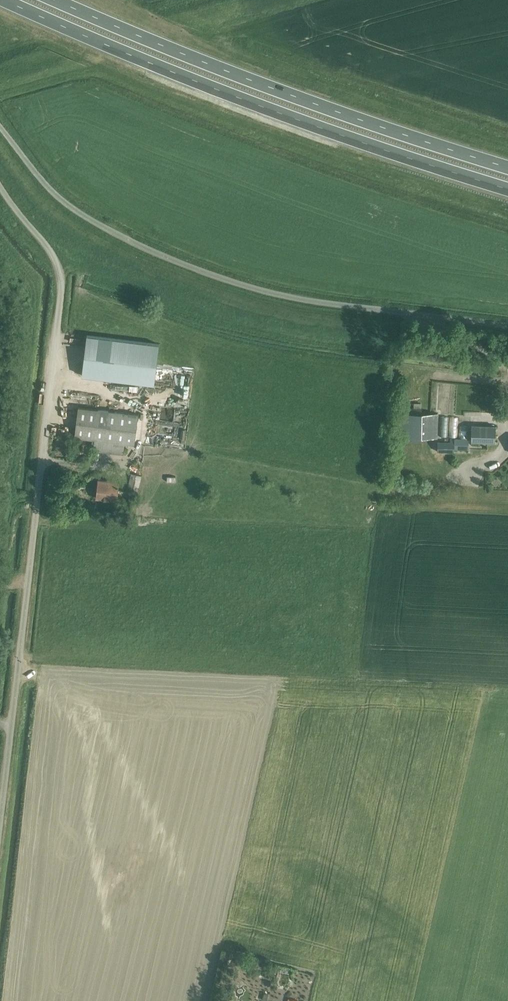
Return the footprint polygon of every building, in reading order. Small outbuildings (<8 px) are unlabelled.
[(82,376),(154,384),(159,344),(87,335),(82,376)] [(79,393),(79,395),(74,395),(74,403),(97,403),(97,393),(79,393)] [(423,444),(423,438),(437,438),(437,414),(421,413),(421,403),(410,403),(410,413),(400,413),(399,437),(407,437),(407,444),(423,444)] [(174,417),(174,406),(163,406),(162,417),(174,417)] [(138,415),(78,407),(75,437),(84,438),(82,453),(92,454),(93,450),(123,454),(125,443),(134,445),(138,415)] [(443,435),(460,434),(459,414),(442,414),(443,435)] [(471,442),(495,442),(496,426),(472,426),(471,442)] [(437,451),(448,452),(454,452),(454,448),(468,449),(469,441),(454,441),(454,438),(450,438),(450,442),(437,442),(437,451)] [(127,489),(137,492),(141,476),(131,474),(127,489)] [(96,498),(117,501),(119,483),(98,480),(96,498)]
